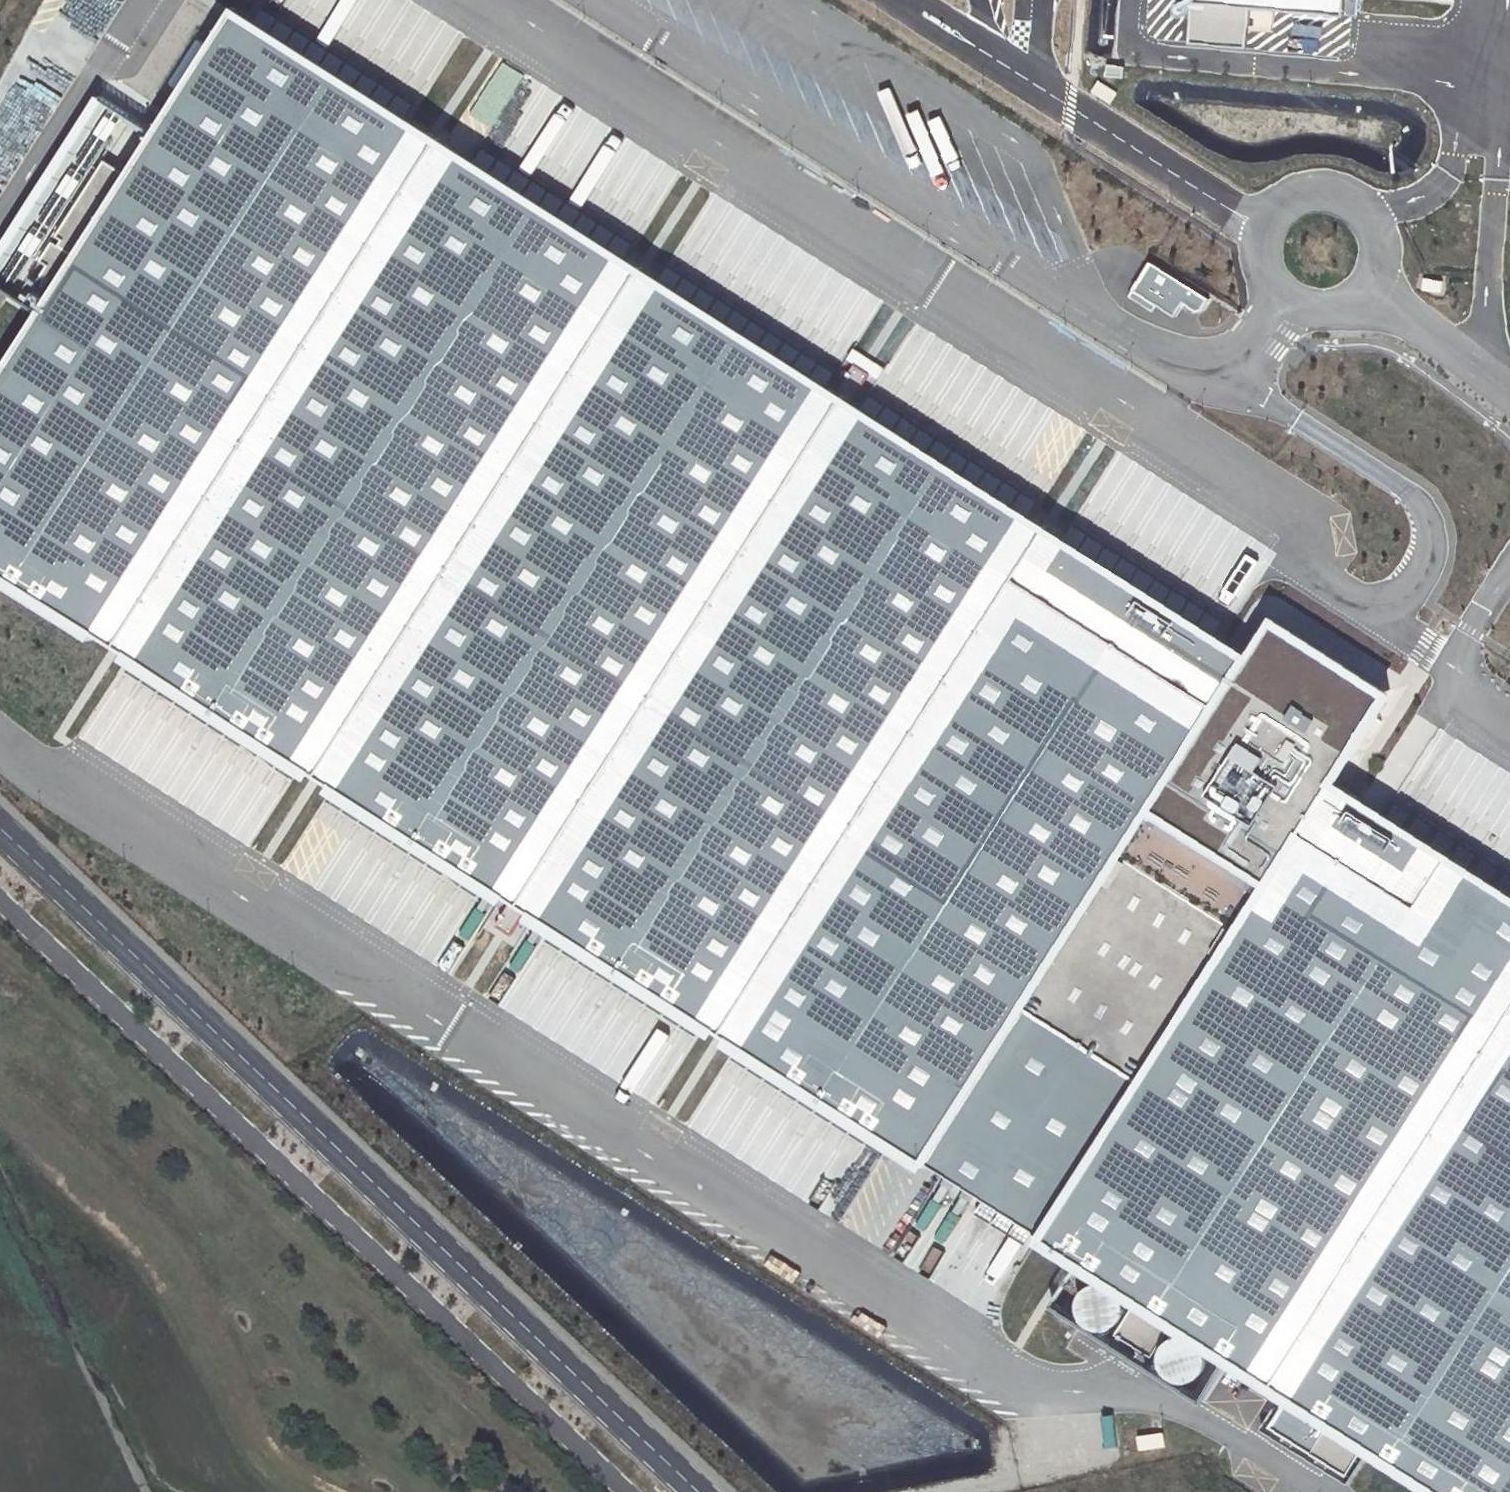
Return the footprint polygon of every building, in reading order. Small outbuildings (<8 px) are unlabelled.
[(1203,0),(1188,0),(1184,38),(1245,43),(1248,4),(1203,0)] [(1248,4),(1345,13),(1346,0),(1203,0),(1248,4)] [(0,355),(0,582),(1429,1491),(1509,1491),(1509,909),(1318,787),(1377,696),(1261,622),(1239,656),(222,8),(0,355)] [(1419,191),(1435,165),(1290,77),(1274,102),(1419,191)] [(1202,298),(1147,266),(1131,293),(1168,315),(1176,302),(1193,312),(1202,298)]
